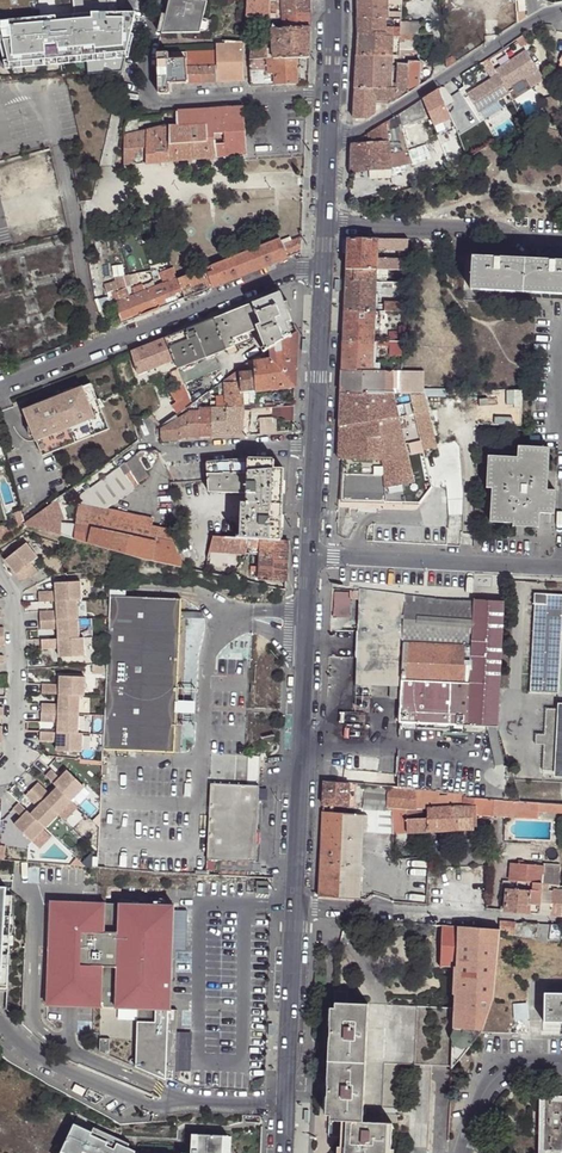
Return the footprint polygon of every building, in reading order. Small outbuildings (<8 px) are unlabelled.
[(127,51),(134,17),(118,14),(117,14),(116,16),(110,14),(109,7),(108,7),(107,0),(0,0),(0,25),(9,63),(123,49),(123,50),(127,51)] [(108,7),(109,7),(110,14),(116,16),(117,14),(116,0),(107,0),(108,7)] [(201,0),(194,0),(193,4),(176,0),(171,0),(163,34),(201,34),(208,2),(205,1),(201,0)] [(270,0),(248,0),(246,20),(267,19),(268,19),(269,14),(270,0)] [(309,0),(282,0),(282,3),(283,13),(309,13),(309,0)] [(358,18),(385,19),(388,19),(387,13),(387,4),(387,0),(358,0),(358,18)] [(517,13),(525,12),(525,0),(516,0),(517,13)] [(525,12),(517,13),(518,22),(525,18),(525,12)] [(310,28),(309,13),(283,13),(284,25),(284,30),(310,28)] [(358,18),(359,34),(384,34),(385,34),(385,27),(385,19),(358,18)] [(385,19),(385,27),(400,28),(401,23),(401,20),(388,19),(385,19)] [(400,35),(414,34),(415,22),(401,23),(400,28),(400,35)] [(385,34),(384,34),(385,37),(392,37),(400,38),(400,35),(400,28),(385,27),(385,34)] [(309,58),(310,28),(284,30),(273,30),(272,30),(272,34),(273,50),(273,60),(296,58),(302,58),(309,58)] [(359,34),(358,56),(391,57),(392,45),(392,37),(385,37),(384,34),(359,34)] [(215,53),(243,52),(244,52),(244,44),(222,42),(222,45),(215,46),(215,53)] [(470,53),(476,49),(471,42),(466,46),(470,53)] [(273,60),(273,50),(269,51),(267,51),(267,46),(252,47),(250,49),(249,61),(273,60)] [(399,50),(398,57),(399,58),(404,58),(414,59),(414,51),(405,50),(399,50)] [(465,94),(477,112),(508,92),(505,88),(522,77),(529,87),(542,78),(523,50),(493,70),(495,74),(465,94)] [(232,83),(244,83),(243,52),(215,53),(216,67),(216,78),(232,78),(232,83)] [(216,67),(215,53),(185,54),(186,68),(216,67)] [(186,68),(185,54),(161,54),(158,54),(158,55),(159,95),(164,95),(169,95),(169,85),(187,85),(186,68)] [(356,88),(391,90),(391,73),(391,57),(358,56),(356,88)] [(447,68),(457,62),(453,56),(446,60),(447,68)] [(296,62),(296,58),(273,60),(275,86),(297,85),(296,62)] [(275,86),(273,60),(249,61),(250,82),(250,87),(275,86)] [(397,101),(420,86),(420,81),(421,62),(409,62),(409,65),(403,65),(398,65),(398,73),(397,90),(397,101)] [(187,85),(216,83),(216,78),(216,67),(186,68),(187,85)] [(446,138),(457,133),(443,99),(440,88),(394,116),(351,143),(350,171),(366,170),(388,169),(411,164),(403,126),(431,115),(436,113),(446,138)] [(387,106),(397,101),(397,90),(391,90),(356,88),(354,118),(367,119),(374,115),(375,102),(375,99),(376,93),(386,93),(386,100),(386,102),(386,105),(387,106)] [(176,117),(177,127),(204,126),(206,141),(213,141),(215,158),(219,158),(243,156),(247,156),(246,149),(241,108),(241,105),(210,110),(204,110),(198,110),(176,112),(176,117)] [(440,139),(446,138),(436,113),(431,115),(440,139)] [(136,119),(126,120),(125,128),(126,135),(138,132),(136,119)] [(138,132),(126,135),(124,166),(127,166),(168,162),(177,161),(210,159),(215,158),(213,141),(206,141),(204,126),(177,127),(163,128),(138,132)] [(389,177),(388,169),(366,170),(367,177),(389,177)] [(301,252),(301,237),(291,241),(282,245),(287,257),(301,252)] [(241,276),(287,257),(282,245),(281,241),(279,238),(213,265),(215,272),(207,275),(212,287),(236,278),(241,276)] [(347,238),(345,268),(374,269),(375,259),(375,249),(376,240),(347,238)] [(406,241),(376,240),(375,249),(398,250),(406,251),(406,241)] [(398,259),(405,260),(406,251),(398,250),(398,259)] [(472,257),(470,290),(523,293),(524,260),(472,257)] [(375,259),(374,269),(380,269),(394,269),(405,270),(405,260),(398,259),(375,259)] [(523,293),(561,295),(561,262),(524,260),(523,293)] [(204,269),(207,275),(215,272),(213,265),(204,269)] [(345,268),(345,281),(374,282),(374,269),(345,268)] [(164,284),(174,281),(170,273),(165,273),(163,269),(156,270),(159,276),(164,284)] [(185,298),(212,287),(207,275),(204,269),(179,279),(177,279),(181,288),(185,298)] [(380,269),(380,282),(394,283),(394,269),(380,269)] [(116,278),(113,279),(115,285),(111,286),(114,291),(117,290),(117,291),(124,289),(128,299),(134,297),(134,288),(132,283),(132,281),(159,276),(156,270),(116,278)] [(117,311),(122,323),(178,301),(174,291),(181,288),(177,279),(174,281),(164,284),(134,297),(128,299),(124,289),(117,291),(117,290),(114,291),(111,286),(106,289),(108,293),(109,293),(114,304),(115,304),(115,306),(115,307),(116,311),(117,311)] [(345,281),(343,311),(373,311),(374,282),(345,281)] [(233,310),(214,318),(227,350),(235,346),(233,339),(258,330),(267,351),(270,349),(292,335),(288,325),(293,323),(280,292),(238,309),(233,310)] [(343,311),(342,341),(372,341),(373,311),(343,311)] [(214,318),(202,323),(215,354),(227,350),(214,318)] [(187,329),(166,338),(175,361),(178,369),(215,354),(202,323),(191,328),(187,329)] [(233,339),(235,346),(258,338),(258,330),(256,331),(233,339)] [(264,353),(267,351),(258,330),(258,338),(264,353)] [(297,332),(292,335),(270,349),(271,361),(260,362),(254,362),(254,372),(256,390),(292,386),(293,349),(297,348),(297,332)] [(166,338),(132,352),(139,376),(175,361),(166,338)] [(342,341),(341,371),(371,371),(372,350),(372,346),(372,341),(342,341)] [(372,346),(372,350),(390,351),(390,357),(402,357),(402,347),(388,347),(372,346)] [(215,354),(178,369),(183,382),(184,384),(220,369),(215,354)] [(240,370),(236,373),(225,381),(226,396),(226,409),(226,410),(242,410),(242,403),(242,392),(240,374),(240,370)] [(341,371),(340,393),(381,394),(383,372),(371,371),(341,371)] [(254,372),(250,373),(240,374),(242,392),(256,390),(254,372)] [(383,372),(381,394),(401,395),(401,373),(383,372)] [(66,394),(24,410),(39,447),(64,437),(65,440),(90,431),(89,427),(105,420),(91,384),(74,391),(75,393),(67,396),(66,394)] [(381,394),(340,393),(340,417),(339,429),(338,458),(342,459),(342,500),(417,503),(421,500),(431,487),(433,481),(418,451),(404,425),(401,413),(401,395),(381,394)] [(192,405),(189,395),(180,400),(186,409),(192,405)] [(423,396),(401,395),(401,413),(404,425),(418,451),(421,450),(422,451),(436,448),(423,396)] [(226,409),(226,396),(217,397),(218,410),(226,409)] [(270,414),(270,406),(251,407),(250,407),(250,410),(249,410),(250,415),(270,414)] [(211,409),(199,410),(199,414),(200,436),(212,436),(211,410),(211,409)] [(228,435),(226,410),(226,409),(218,410),(211,410),(212,436),(228,435)] [(242,429),(242,410),(226,410),(228,435),(242,435),(242,429)] [(199,414),(188,415),(189,436),(200,436),(199,414)] [(189,436),(188,415),(178,421),(180,437),(181,437),(189,436)] [(178,421),(177,416),(161,427),(161,430),(160,430),(161,440),(178,439),(180,439),(181,437),(180,437),(178,421)] [(260,434),(277,432),(276,417),(259,417),(260,434)] [(64,437),(39,447),(42,456),(109,430),(105,420),(89,427),(90,431),(65,440),(64,437)] [(491,521),(514,522),(514,525),(539,527),(540,512),(555,513),(556,490),(547,490),(550,448),(519,446),(518,457),(489,455),(487,487),(492,487),(491,521)] [(139,459),(144,457),(142,452),(140,452),(121,466),(134,488),(140,485),(139,483),(149,476),(139,459)] [(246,491),(247,461),(205,464),(207,489),(246,491)] [(275,461),(247,461),(246,491),(246,505),(282,505),(283,469),(275,468),(275,461)] [(106,506),(134,488),(121,466),(79,497),(78,507),(78,510),(104,508),(106,506)] [(282,508),(282,505),(246,505),(242,505),(242,507),(239,538),(247,539),(260,539),(280,540),(282,508)] [(25,524),(61,535),(61,533),(61,520),(56,520),(56,517),(52,506),(25,524)] [(78,510),(152,525),(154,519),(138,515),(104,508),(78,510)] [(155,541),(156,538),(152,525),(78,510),(76,524),(155,541)] [(20,528),(25,524),(21,511),(16,513),(20,528)] [(61,520),(61,533),(71,533),(71,520),(61,520)] [(125,553),(152,561),(155,541),(76,524),(75,534),(75,539),(113,551),(125,553)] [(176,542),(172,529),(152,525),(156,538),(176,542)] [(210,551),(223,552),(247,554),(247,547),(247,539),(239,538),(214,537),(210,551)] [(168,564),(185,568),(176,542),(156,538),(155,541),(152,561),(168,564)] [(281,581),(286,581),(287,563),(288,540),(280,540),(260,539),(260,547),(260,569),(259,580),(281,581)] [(5,564),(11,572),(14,570),(19,576),(16,578),(22,586),(38,576),(31,567),(38,561),(26,547),(5,564)] [(210,551),(208,558),(221,559),(223,552),(210,551)] [(251,579),(259,580),(260,569),(251,569),(251,579)] [(14,570),(11,572),(16,578),(19,576),(14,570)] [(39,596),(39,605),(56,604),(59,604),(81,603),(86,603),(85,584),(60,585),(60,594),(56,595),(39,596)] [(404,594),(359,589),(357,631),(401,633),(404,594)] [(470,648),(473,602),(404,594),(400,645),(402,645),(470,648)] [(561,644),(561,595),(535,594),(530,695),(559,696),(561,644)] [(184,603),(110,598),(110,602),(109,620),(108,639),(107,667),(106,700),(105,719),(104,739),(103,751),(174,756),(176,728),(178,692),(182,622),(207,624),(204,618),(183,616),(184,603)] [(399,699),(397,723),(466,726),(497,727),(503,604),(473,601),(473,602),(470,648),(402,645),(401,660),(399,687),(399,699)] [(39,615),(40,624),(83,622),(81,603),(59,604),(60,610),(56,614),(39,615)] [(83,622),(40,624),(40,633),(57,632),(61,636),(62,642),(83,641),(83,622)] [(401,633),(357,631),(355,658),(354,674),(354,685),(381,686),(389,687),(399,687),(401,660),(402,645),(400,645),(401,633)] [(58,642),(41,643),(42,652),(58,652),(63,651),(63,660),(89,659),(88,640),(83,641),(62,642),(58,642)] [(250,658),(250,649),(218,650),(218,659),(250,658)] [(104,668),(92,668),(92,676),(104,677),(104,668)] [(42,687),(41,697),(58,697),(62,698),(84,699),(88,699),(89,680),(64,679),(63,688),(59,688),(42,687)] [(399,687),(389,687),(388,698),(399,699),(399,687)] [(196,694),(178,692),(176,728),(194,729),(195,708),(196,694)] [(84,699),(62,698),(62,704),(58,707),(41,706),(41,715),(83,717),(84,699)] [(561,774),(561,743),(561,711),(558,711),(547,710),(545,737),(545,747),(544,773),(561,774)] [(83,717),(41,715),(40,724),(57,725),(61,729),(60,735),(82,736),(83,717)] [(57,735),(40,734),(39,744),(56,745),(61,745),(60,754),(86,755),(87,737),(82,736),(60,735),(57,735)] [(536,747),(545,747),(545,737),(537,737),(536,747)] [(211,753),(210,786),(246,788),(247,755),(211,753)] [(51,773),(46,779),(57,790),(60,793),(71,804),(84,790),(67,773),(60,781),(51,773)] [(323,780),(322,806),(347,808),(348,783),(327,781),(323,780)] [(347,808),(361,808),(385,810),(385,808),(387,787),(348,783),(347,808)] [(38,786),(32,792),(59,818),(64,823),(77,810),(71,804),(60,793),(55,797),(50,797),(38,786)] [(206,862),(250,864),(253,788),(246,788),(210,786),(206,862)] [(415,790),(387,787),(385,808),(389,808),(389,807),(404,809),(414,810),(415,794),(415,790)] [(253,788),(250,864),(256,865),(260,789),(253,788)] [(451,794),(415,790),(415,794),(446,797),(446,801),(451,801),(451,794)] [(59,818),(32,792),(26,798),(38,810),(37,815),(33,820),(45,831),(59,818)] [(446,797),(415,794),(414,810),(419,810),(425,810),(425,809),(457,807),(462,806),(463,797),(463,795),(451,794),(451,801),(446,801),(446,797)] [(484,799),(463,797),(462,806),(457,807),(458,830),(472,829),(471,811),(473,811),(477,814),(483,814),(484,799)] [(491,800),(484,799),(483,814),(536,816),(536,811),(537,803),(513,801),(511,801),(491,800)] [(536,811),(561,814),(561,805),(537,803),(536,811)] [(19,806),(13,812),(21,820),(14,827),(38,851),(51,838),(45,831),(33,820),(30,817),(19,806)] [(391,834),(405,834),(405,832),(404,821),(404,809),(389,807),(389,808),(391,833),(391,834)] [(425,809),(425,810),(425,819),(426,832),(458,830),(457,807),(425,809)] [(360,831),(391,833),(389,808),(385,808),(385,810),(361,808),(361,815),(360,831)] [(419,810),(414,810),(404,809),(404,821),(420,820),(419,810)] [(318,897),(357,900),(360,831),(361,815),(321,812),(318,897)] [(425,819),(420,820),(404,821),(405,832),(405,834),(426,832),(425,819)] [(507,863),(505,882),(537,884),(539,884),(541,866),(507,863)] [(268,883),(257,882),(256,887),(256,894),(268,894),(268,883)] [(5,990),(12,897),(6,897),(7,889),(0,889),(0,990),(5,990)] [(507,889),(505,911),(517,913),(518,890),(507,889)] [(531,904),(541,905),(542,892),(536,891),(518,890),(517,913),(531,914),(531,904)] [(541,905),(540,914),(551,915),(552,892),(548,892),(542,892),(541,905)] [(551,915),(561,916),(561,893),(552,892),(551,915)] [(174,905),(52,898),(45,1002),(135,1008),(131,1067),(162,1079),(171,1080),(172,1069),(175,1010),(168,1010),(174,905)] [(515,922),(500,921),(500,930),(499,933),(510,935),(515,936),(516,924),(515,922)] [(539,924),(516,924),(515,936),(538,940),(539,924)] [(550,925),(539,924),(538,940),(549,942),(550,925)] [(454,967),(458,927),(442,925),(442,935),(441,966),(454,967)] [(560,942),(561,926),(550,925),(549,942),(560,942)] [(499,933),(500,930),(458,927),(454,967),(453,993),(456,994),(493,996),(499,933)] [(337,1007),(349,1007),(350,992),(337,992),(337,1007)] [(544,992),(543,1020),(561,1021),(561,992),(544,992)] [(480,1035),(493,996),(456,994),(453,1009),(452,1033),(480,1035)] [(528,1003),(513,1005),(513,1028),(529,1029),(529,1020),(528,1003)] [(369,1108),(371,1007),(349,1007),(337,1007),(337,1009),(333,1009),(331,1116),(335,1116),(335,1121),(348,1121),(351,1121),(368,1122),(369,1108)] [(432,1066),(451,1068),(452,1033),(453,1009),(417,1008),(387,1008),(371,1007),(369,1108),(383,1109),(384,1064),(399,1064),(414,1065),(423,1066),(432,1066)] [(454,1072),(480,1035),(452,1033),(451,1068),(451,1072),(454,1072)] [(96,1037),(95,1050),(105,1053),(106,1037),(96,1037)] [(398,1122),(399,1064),(384,1064),(383,1109),(369,1108),(368,1122),(395,1122),(398,1122)] [(73,1091),(84,1097),(87,1090),(76,1085),(73,1091)] [(543,1096),(539,1096),(537,1152),(561,1152),(561,1096),(543,1096)] [(348,1121),(335,1121),(335,1140),(348,1140),(348,1121)] [(395,1122),(368,1122),(351,1121),(351,1148),(351,1152),(394,1152),(394,1150),(395,1122)] [(83,1123),(66,1152),(134,1152),(126,1148),(128,1144),(123,1141),(118,1138),(116,1143),(83,1123)] [(225,1138),(195,1137),(195,1152),(191,1152),(224,1152),(225,1138)]
